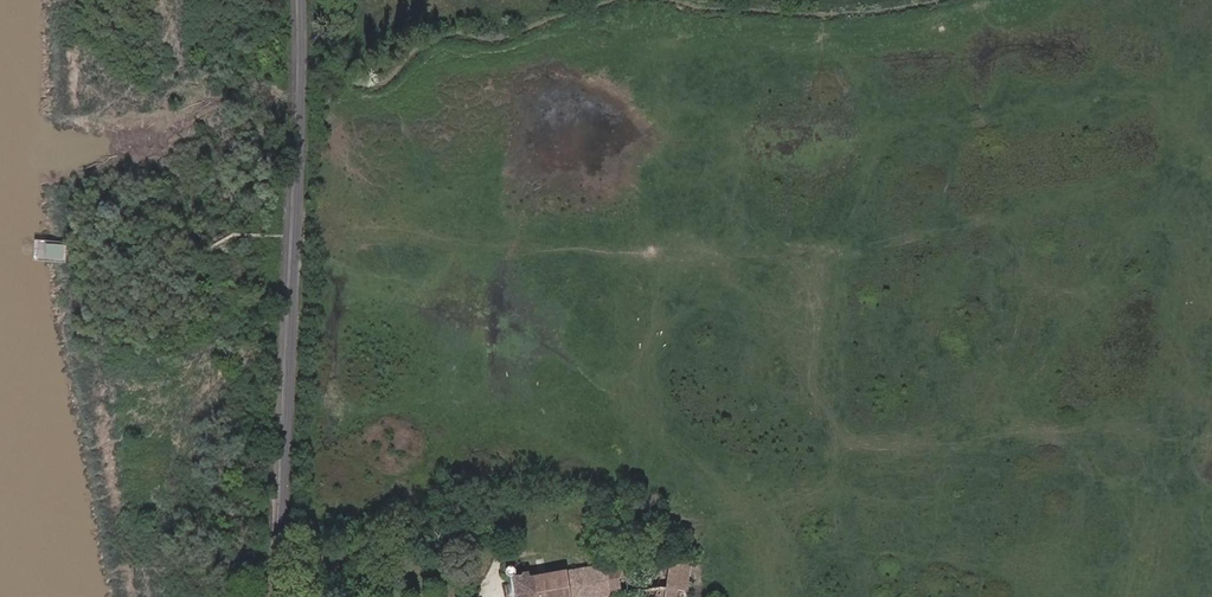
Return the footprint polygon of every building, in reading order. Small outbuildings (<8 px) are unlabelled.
[(606,560),(609,596),(686,596),(691,555),(674,553),(675,540),(667,539),(666,550),(606,560)] [(606,560),(519,573),(517,568),(516,567),(513,567),(509,569),(509,572),(510,575),(513,577),(515,596),(609,596),(606,560)]
